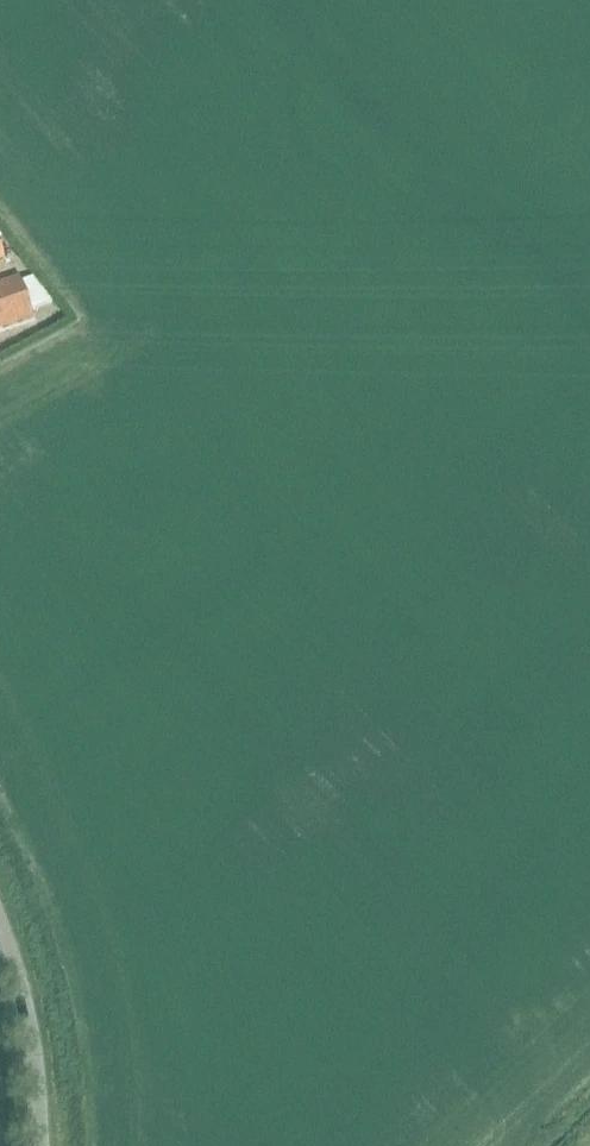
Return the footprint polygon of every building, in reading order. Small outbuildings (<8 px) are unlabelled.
[(0,287),(0,332),(35,321),(22,280),(0,287)]
